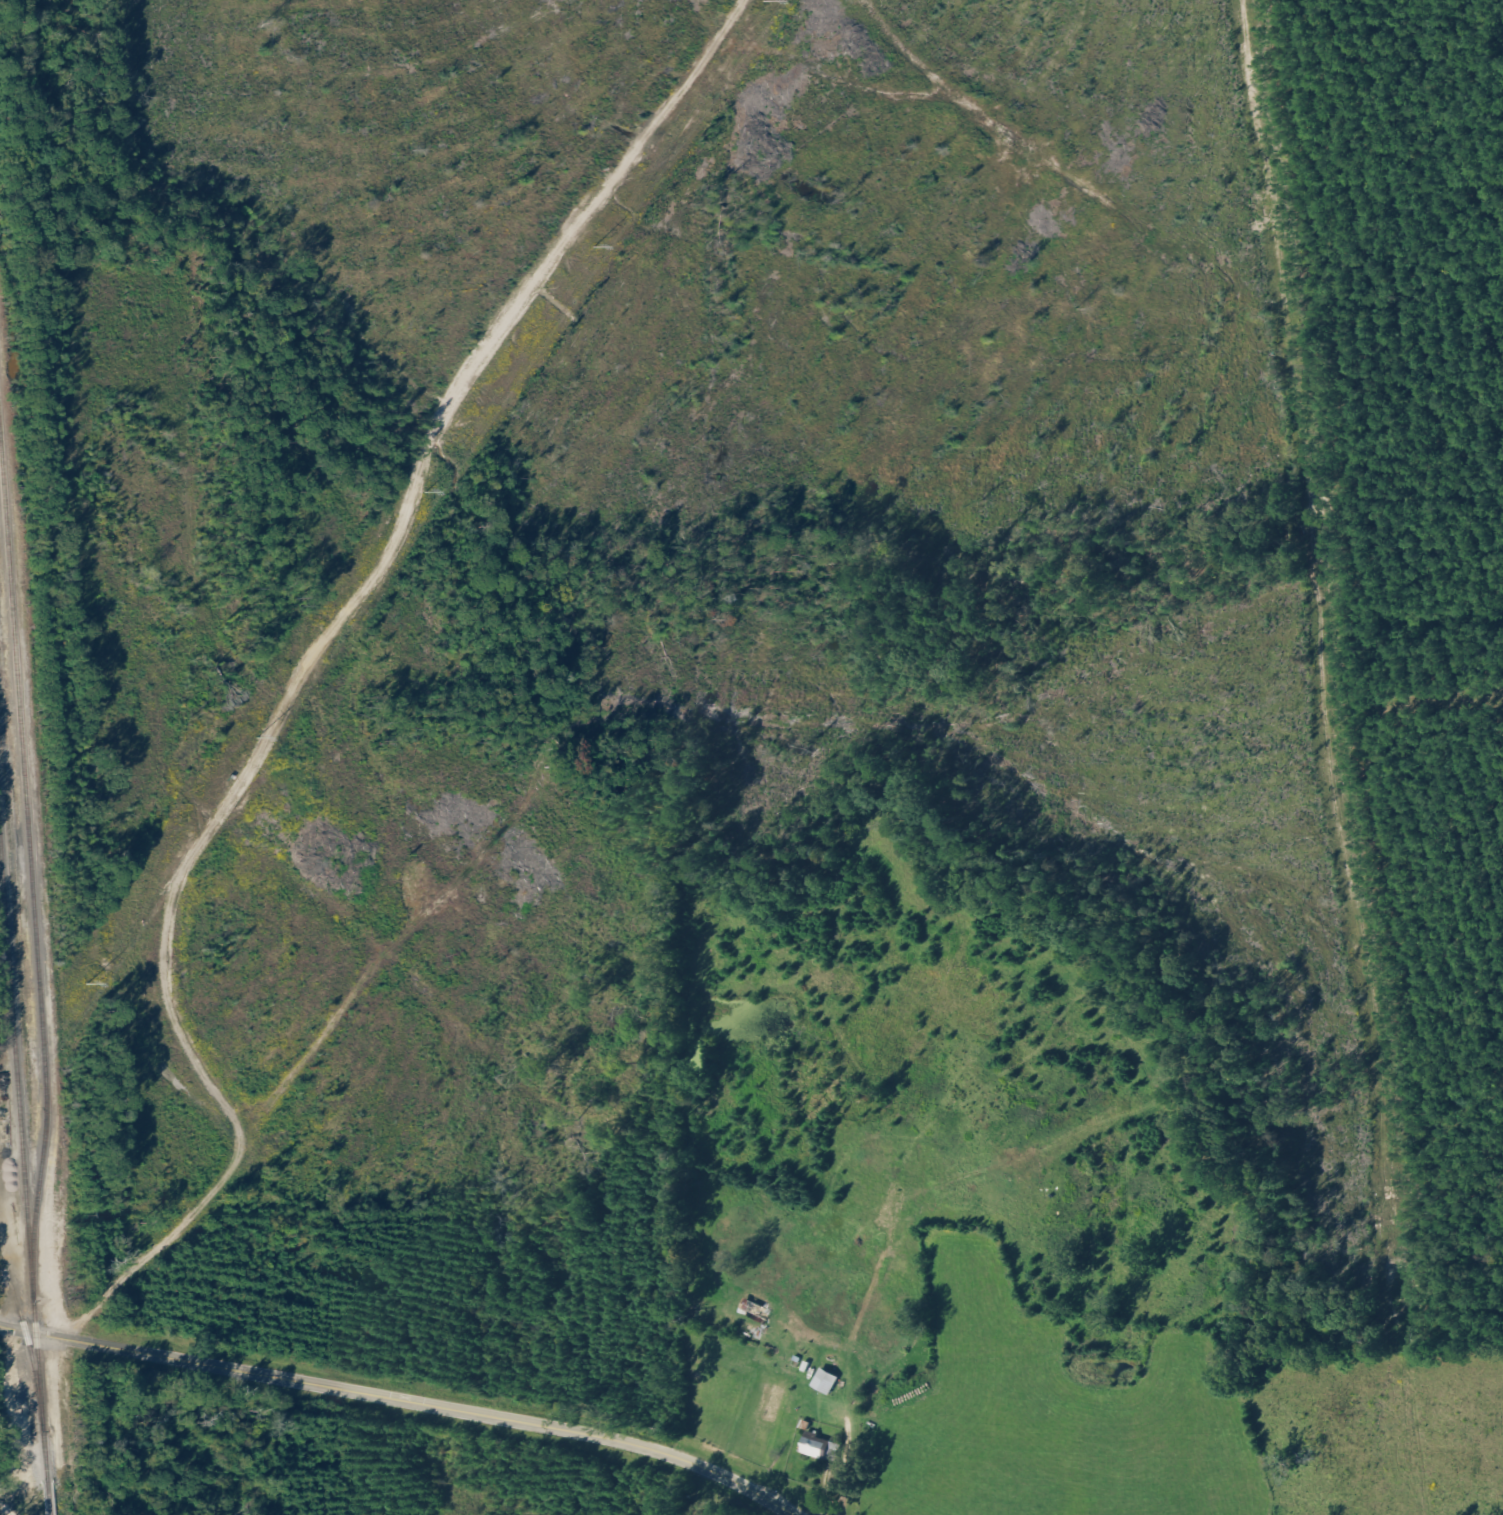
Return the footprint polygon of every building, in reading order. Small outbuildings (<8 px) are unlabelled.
[(737,1312),(764,1324),(771,1309),(744,1296),(737,1312)] [(838,1376),(819,1368),(810,1387),(829,1395),(838,1376)] [(830,1440),(804,1431),(797,1451),(822,1460),(830,1440)]
